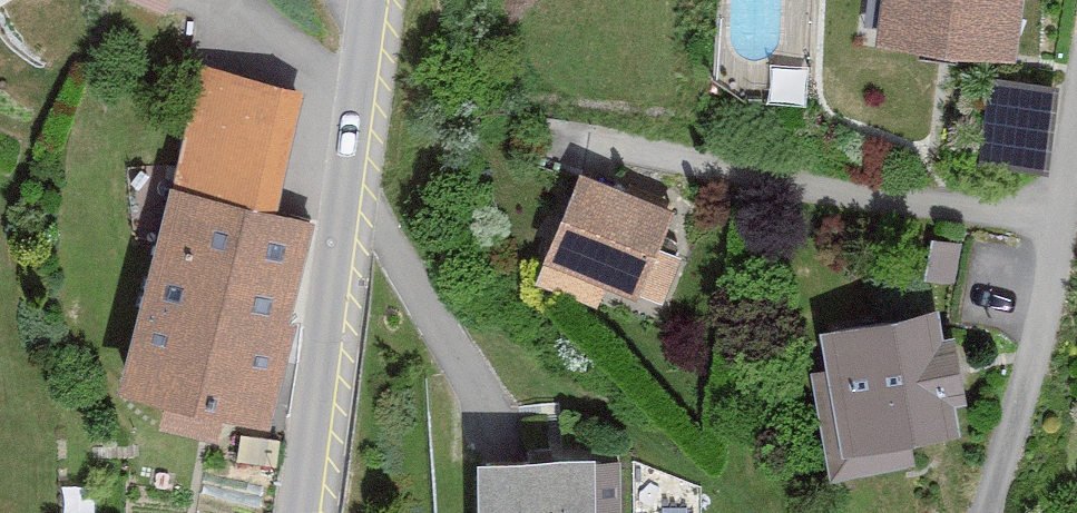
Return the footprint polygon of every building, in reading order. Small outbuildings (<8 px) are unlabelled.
[(173,9),(176,0),(147,0),(173,9)] [(881,39),(1021,53),(1026,0),(885,0),(881,39)] [(308,89),(202,64),(175,185),(279,209),(308,89)] [(990,152),(1052,155),(1055,80),(993,77),(990,152)] [(685,204),(580,167),(541,279),(602,300),(608,283),(652,299),(685,204)] [(320,218),(279,209),(175,185),(130,385),(275,418),(320,218)] [(940,301),(819,325),(845,454),(966,430),(940,301)] [(478,451),(480,512),(604,512),(601,445),(478,451)]
